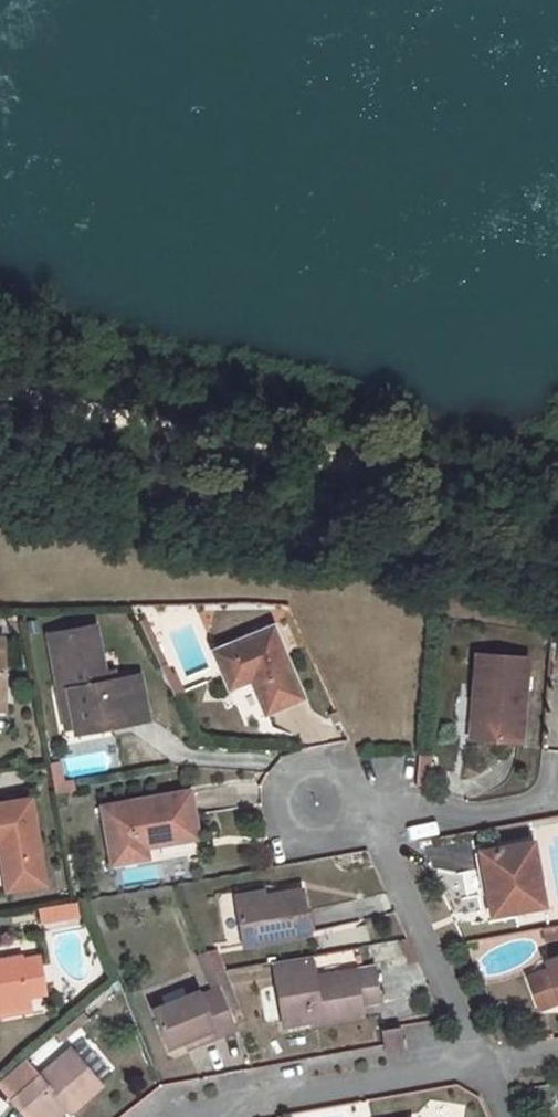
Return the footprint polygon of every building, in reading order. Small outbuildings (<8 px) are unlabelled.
[(92,626),(48,635),(57,684),(66,682),(74,726),(109,719),(111,726),(145,718),(137,675),(113,679),(104,681),(102,671),(92,626)] [(268,627),(210,652),(226,687),(249,678),(264,712),(299,697),(268,627)] [(474,654),(472,697),(478,697),(476,738),(520,741),(524,657),(474,654)] [(112,670),(102,671),(104,681),(113,679),(112,670)] [(66,682),(57,684),(64,728),(74,726),(66,682)] [(231,692),(244,721),(262,713),(249,684),(231,692)] [(472,697),(469,738),(476,738),(478,697),(472,697)] [(418,750),(415,786),(426,790),(428,751),(418,750)] [(187,791),(119,803),(121,811),(102,814),(110,863),(145,857),(143,846),(194,837),(187,791)] [(0,803),(0,867),(4,890),(41,883),(28,799),(0,803)] [(119,803),(100,806),(102,814),(121,811),(119,803)] [(530,841),(479,852),(490,914),(541,905),(530,841)] [(300,888),(233,900),(241,945),(308,933),(300,888)] [(62,903),(27,909),(29,920),(64,914),(62,903)] [(236,1007),(214,951),(205,954),(204,952),(195,956),(209,992),(219,988),(228,1009),(236,1007)] [(308,955),(271,962),(282,1025),(318,1018),(319,1024),(362,1016),(359,1004),(353,969),(312,977),(308,955)] [(30,999),(22,956),(0,961),(0,1005),(30,999)] [(545,962),(547,968),(557,998),(557,957),(545,962)] [(371,967),(353,969),(359,1004),(378,1001),(371,967)] [(526,975),(538,1006),(557,999),(557,998),(547,968),(526,975)] [(195,992),(153,1009),(167,1045),(183,1039),(210,1028),(213,1036),(234,1026),(228,1009),(219,988),(209,992),(197,997),(195,992)] [(31,1005),(30,999),(0,1005),(0,1011),(31,1005)] [(81,1013),(56,1034),(62,1040),(86,1018),(81,1013)] [(399,1025),(379,1030),(383,1055),(404,1052),(399,1025)] [(210,1028),(183,1039),(186,1047),(213,1036),(210,1028)] [(68,1050),(39,1076),(24,1058),(0,1079),(0,1085),(28,1116),(36,1116),(52,1104),(55,1107),(60,1102),(63,1106),(67,1110),(98,1083),(68,1050)] [(55,1107),(52,1104),(36,1116),(43,1116),(55,1114),(63,1106),(60,1102),(55,1107)]
